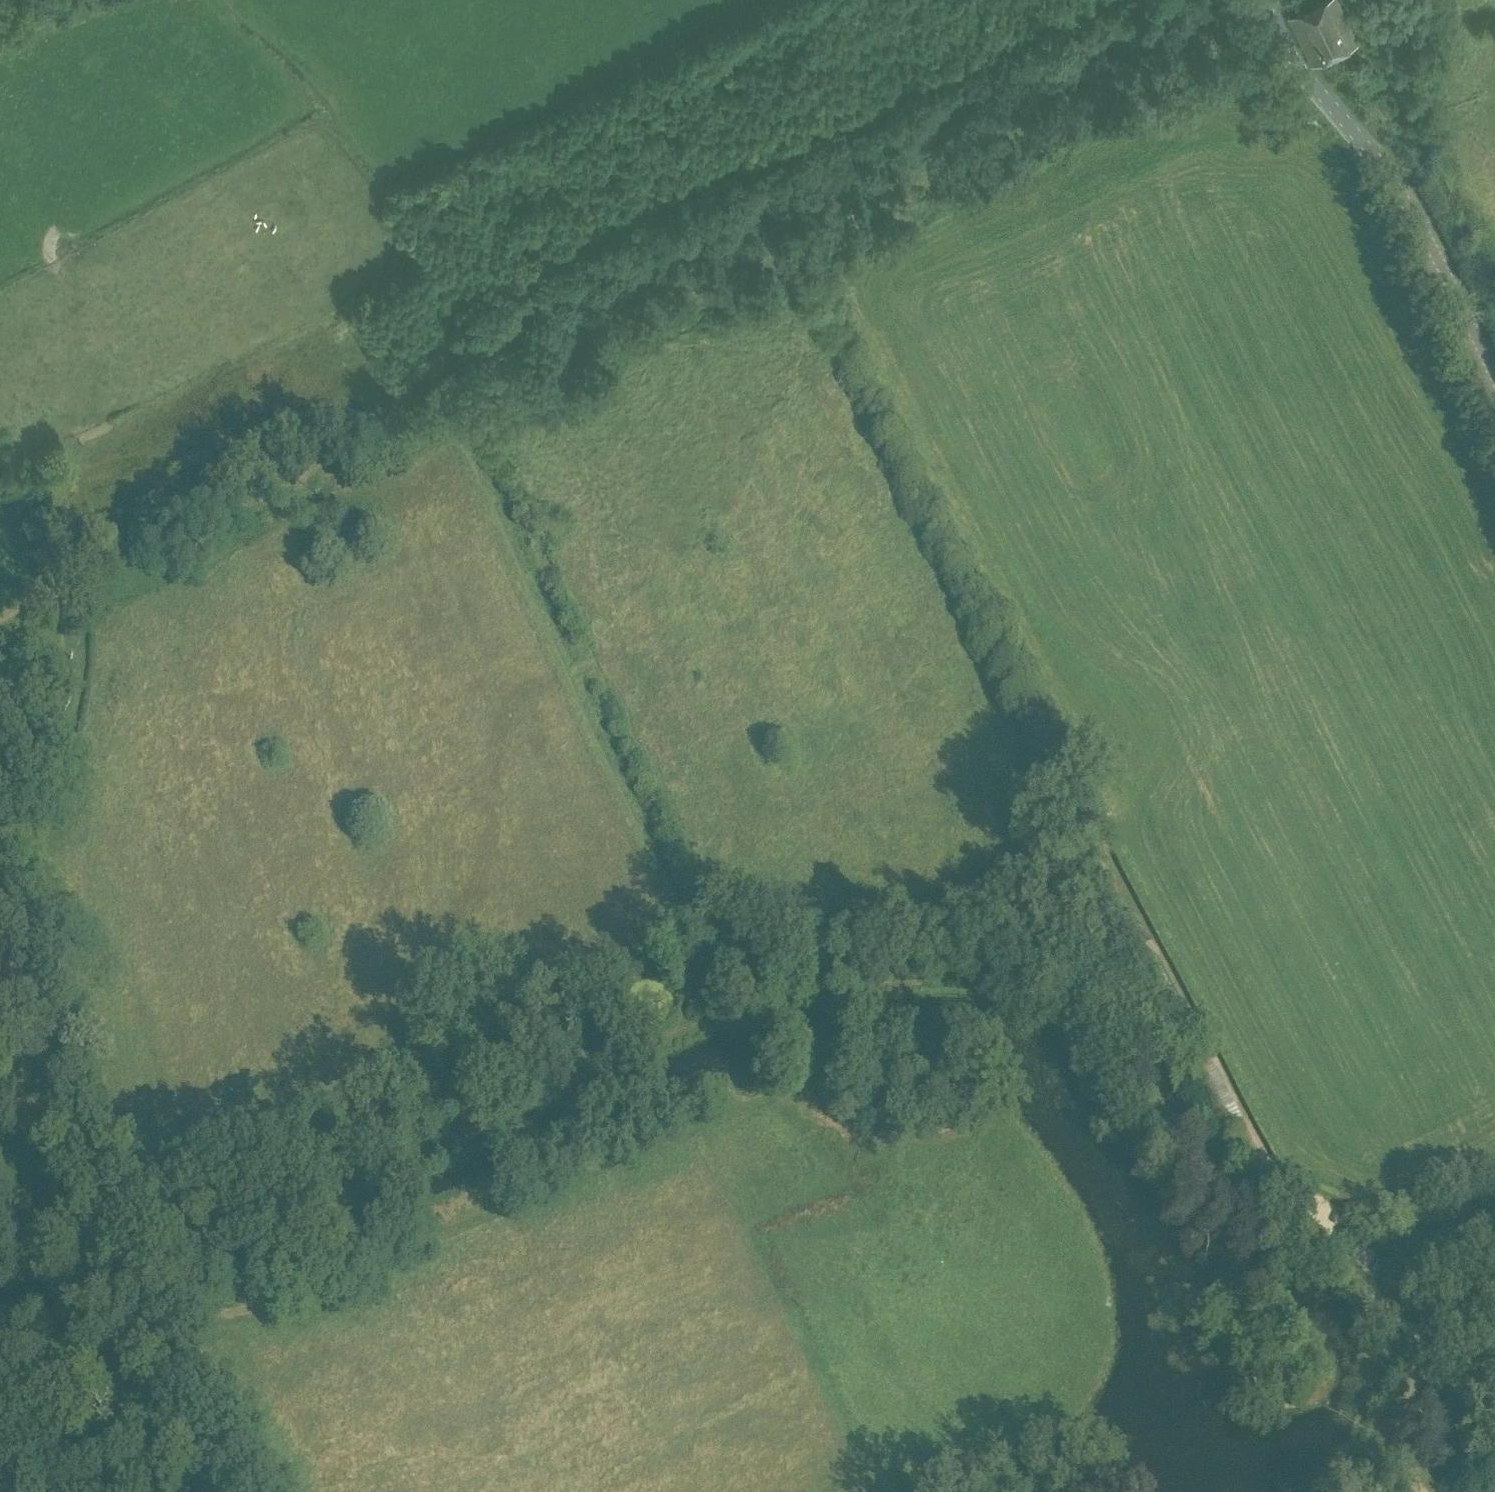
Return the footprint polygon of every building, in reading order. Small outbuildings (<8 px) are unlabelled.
[(1312,66),(1360,42),(1339,0),(1327,0),(1289,19),(1312,66)] [(1166,1002),(1174,1017),(1186,1010),(1177,995),(1166,1002)]
